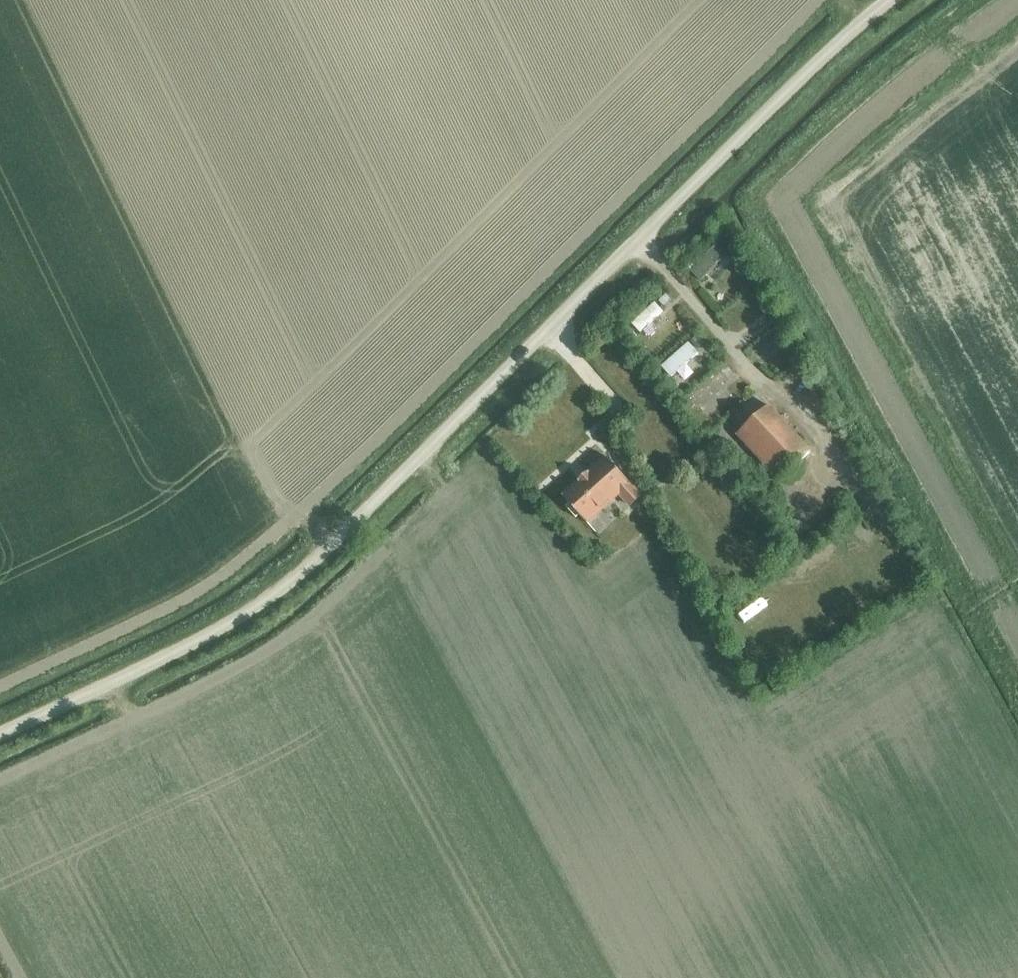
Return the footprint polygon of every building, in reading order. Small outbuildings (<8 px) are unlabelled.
[(638,306),(648,317),(672,297),(663,286),(638,306)] [(698,327),(672,347),(681,359),(707,338),(698,327)] [(707,397),(738,365),(728,356),(697,387),(707,397)] [(738,433),(779,480),(810,452),(770,406),(738,433)] [(563,495),(562,496),(587,523),(588,523),(588,522),(619,494),(630,506),(641,496),(630,484),(631,484),(606,456),(605,457),(588,473),(587,472),(579,480),(579,481),(563,495)]
